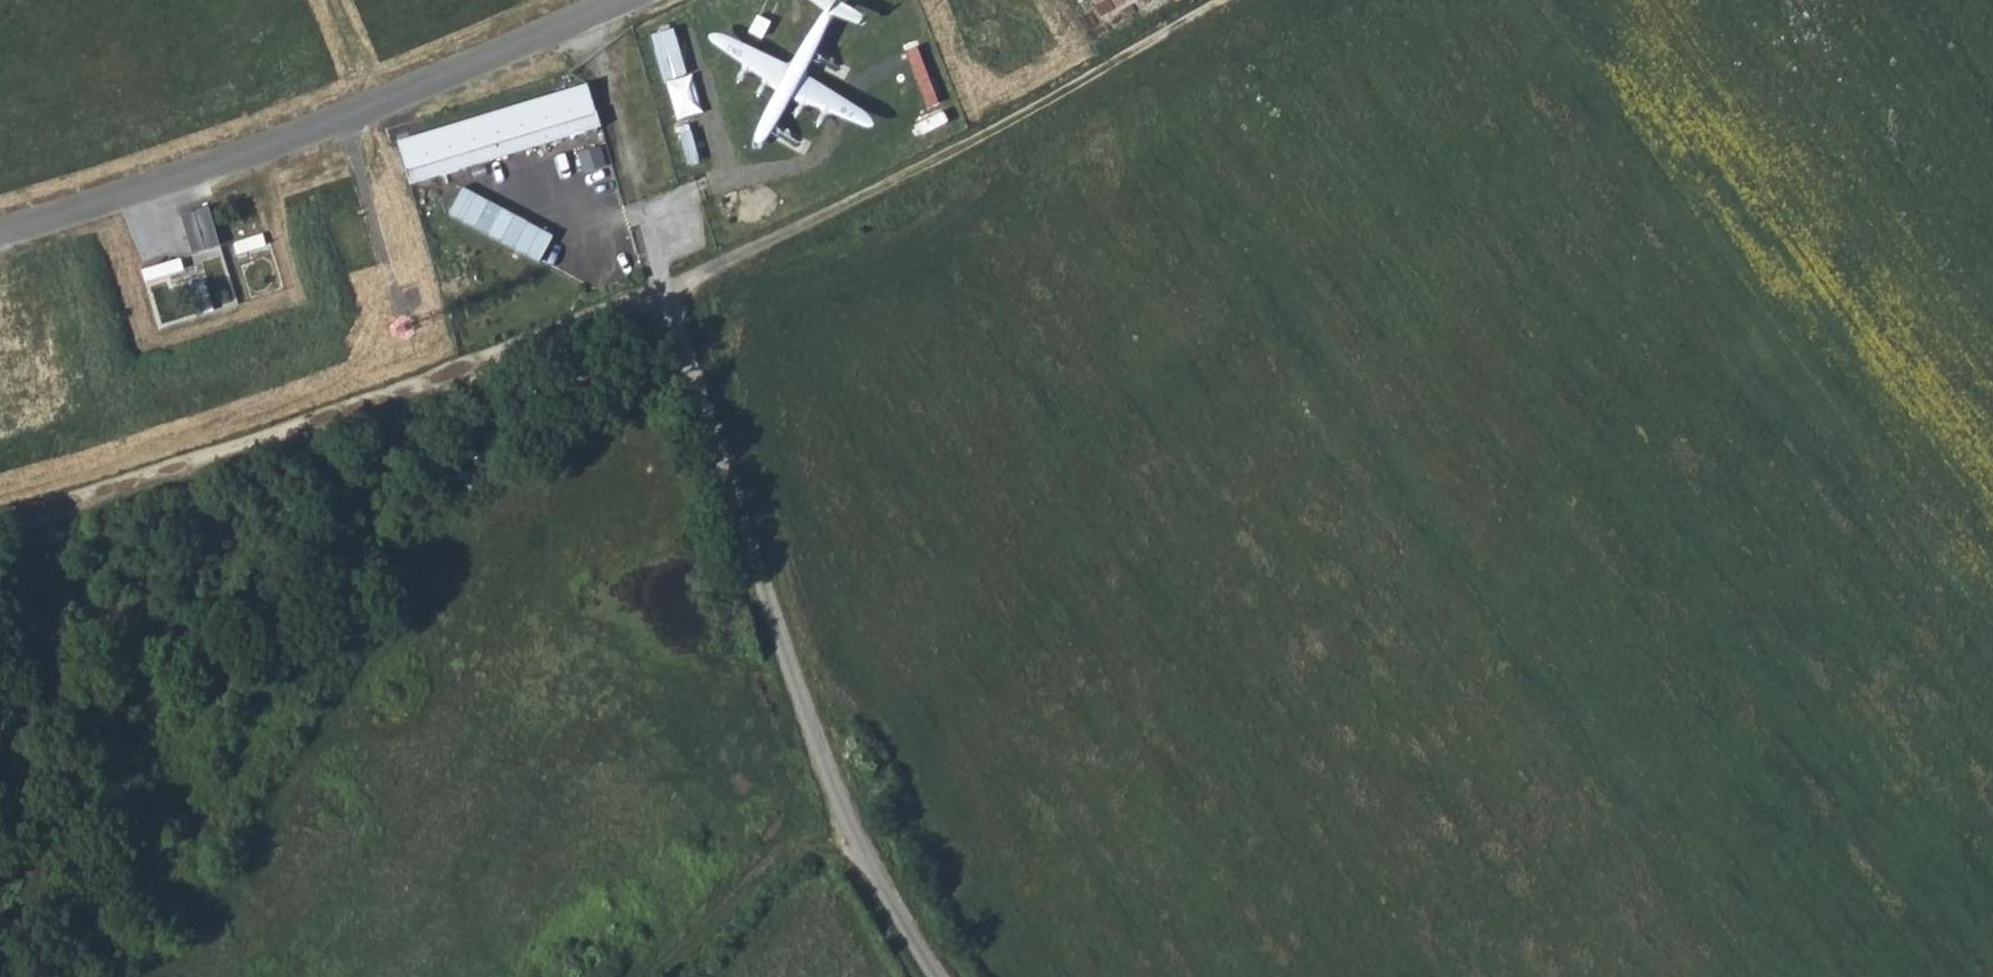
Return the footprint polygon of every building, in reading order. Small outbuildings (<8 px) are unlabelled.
[(646,33),(659,80),(682,74),(669,26),(646,33)] [(396,136),(410,182),(603,125),(589,80),(396,136)] [(673,131),(682,161),(697,157),(687,127),(673,131)] [(221,249),(211,219),(182,230),(192,259),(221,249)] [(240,250),(267,242),(264,232),(237,240),(240,250)] [(180,257),(144,269),(148,282),(184,270),(180,257)]
